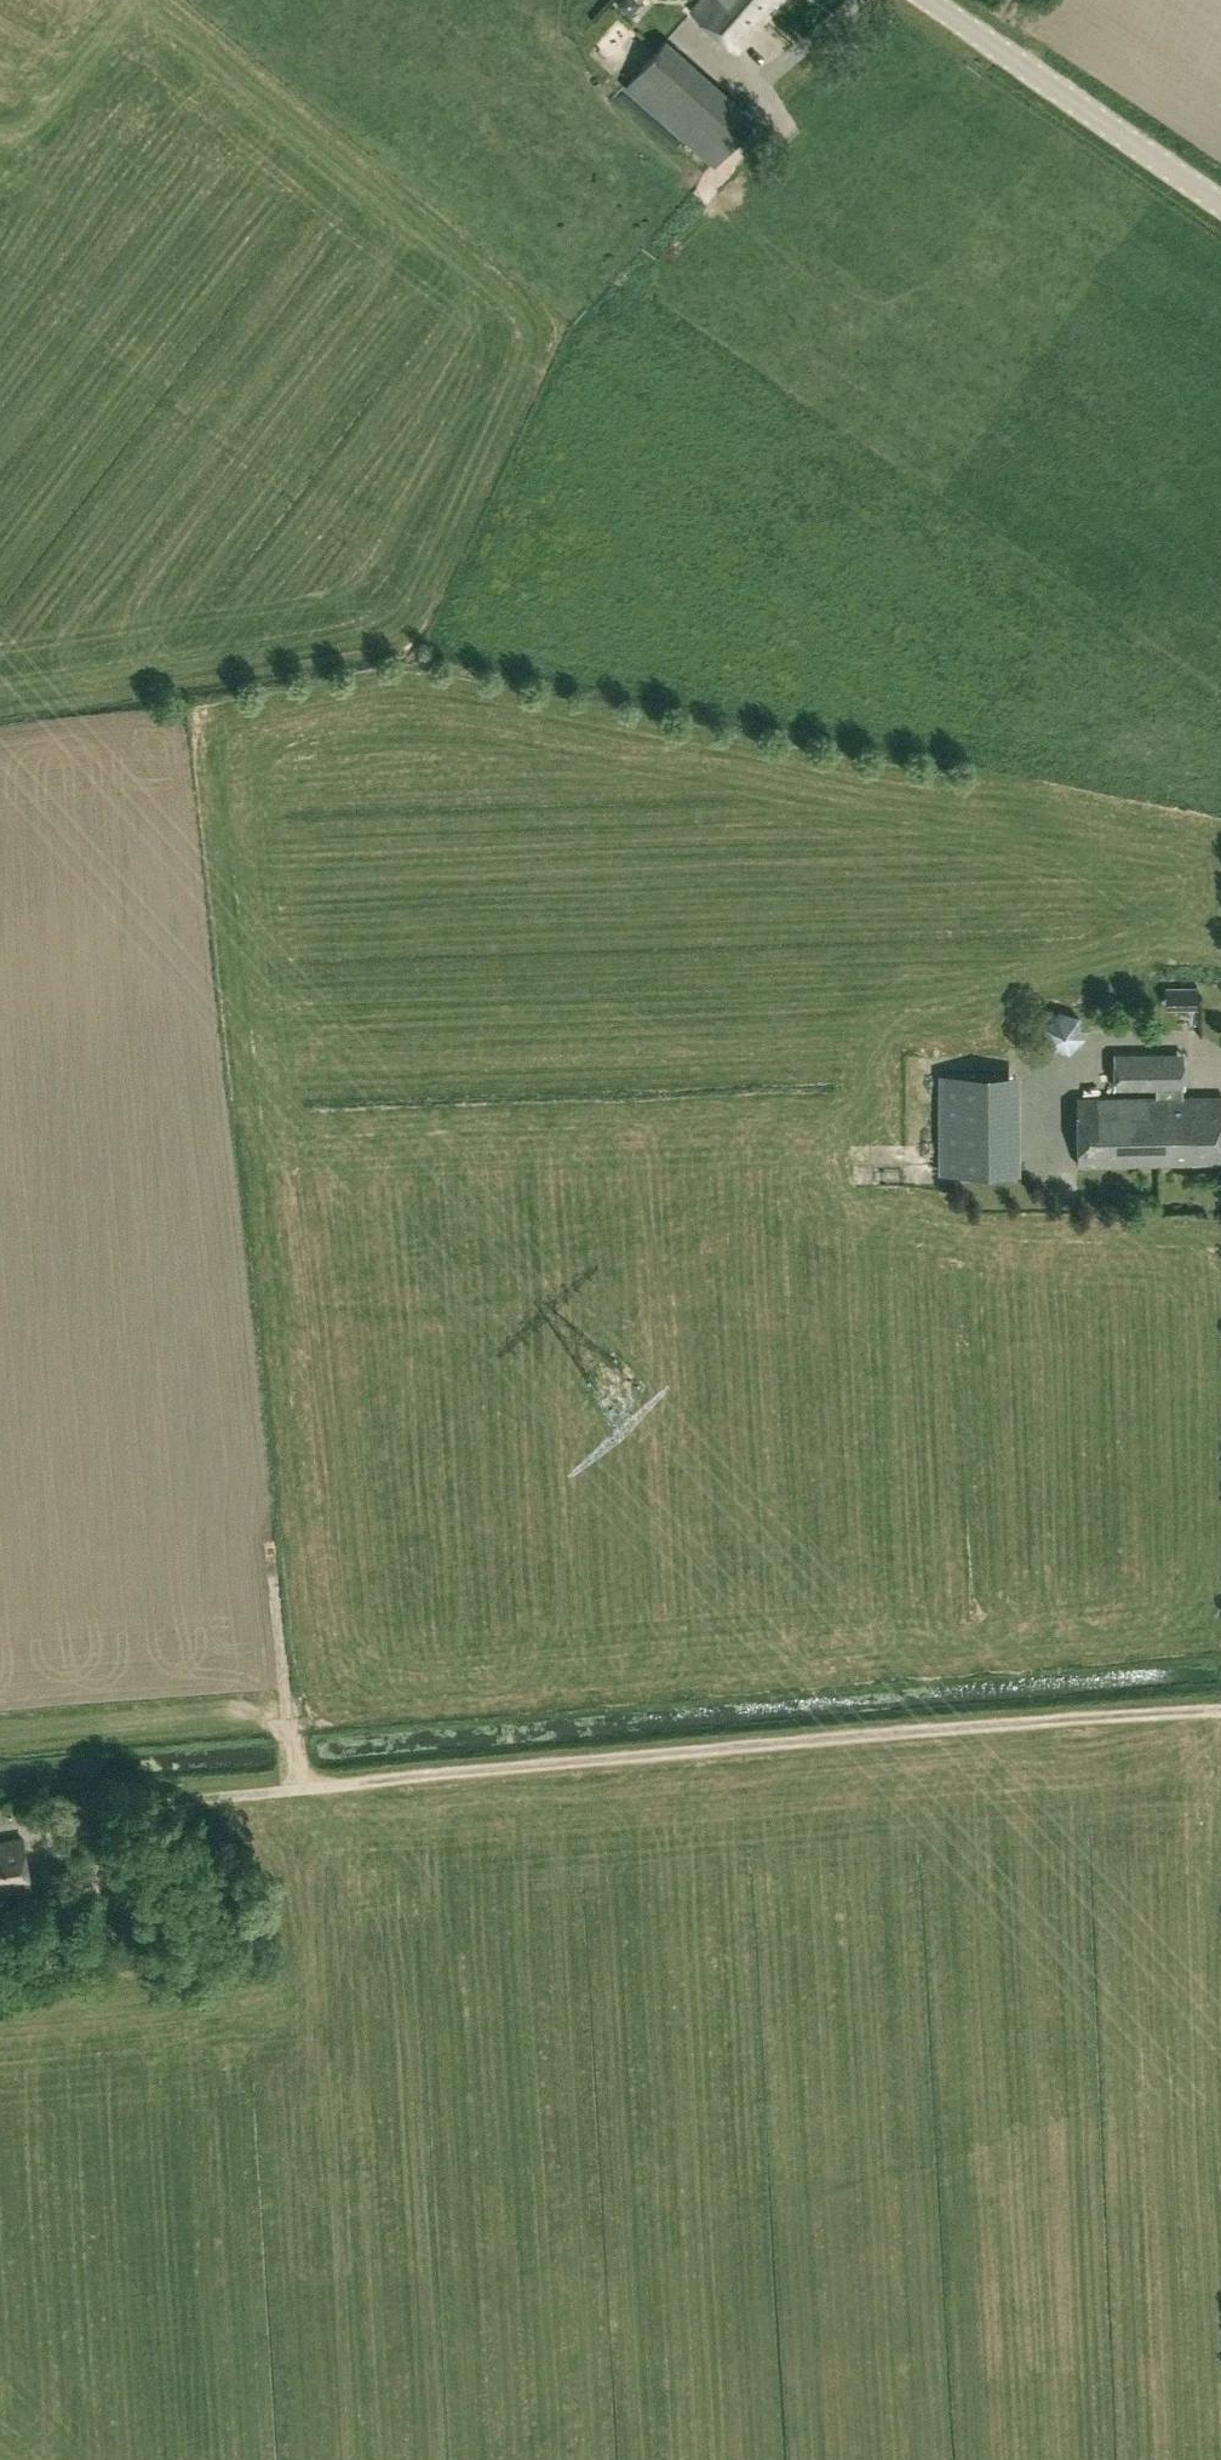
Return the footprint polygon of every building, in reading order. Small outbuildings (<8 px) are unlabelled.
[(630,14),(636,6),(636,0),(621,0),(618,4),(630,14)] [(692,10),(738,48),(778,0),(700,0),(692,10)] [(1172,1052),(1114,1052),(1114,1088),(1172,1087),(1172,1052)] [(941,1171),(1008,1171),(1008,1132),(1008,1093),(1008,1074),(940,1074),(941,1171)] [(1077,1098),(1077,1164),(1220,1163),(1220,1097),(1077,1098)] [(24,1837),(0,1840),(0,1889),(31,1885),(24,1837)] [(19,1898),(0,1901),(0,1915),(20,1912),(19,1898)]
